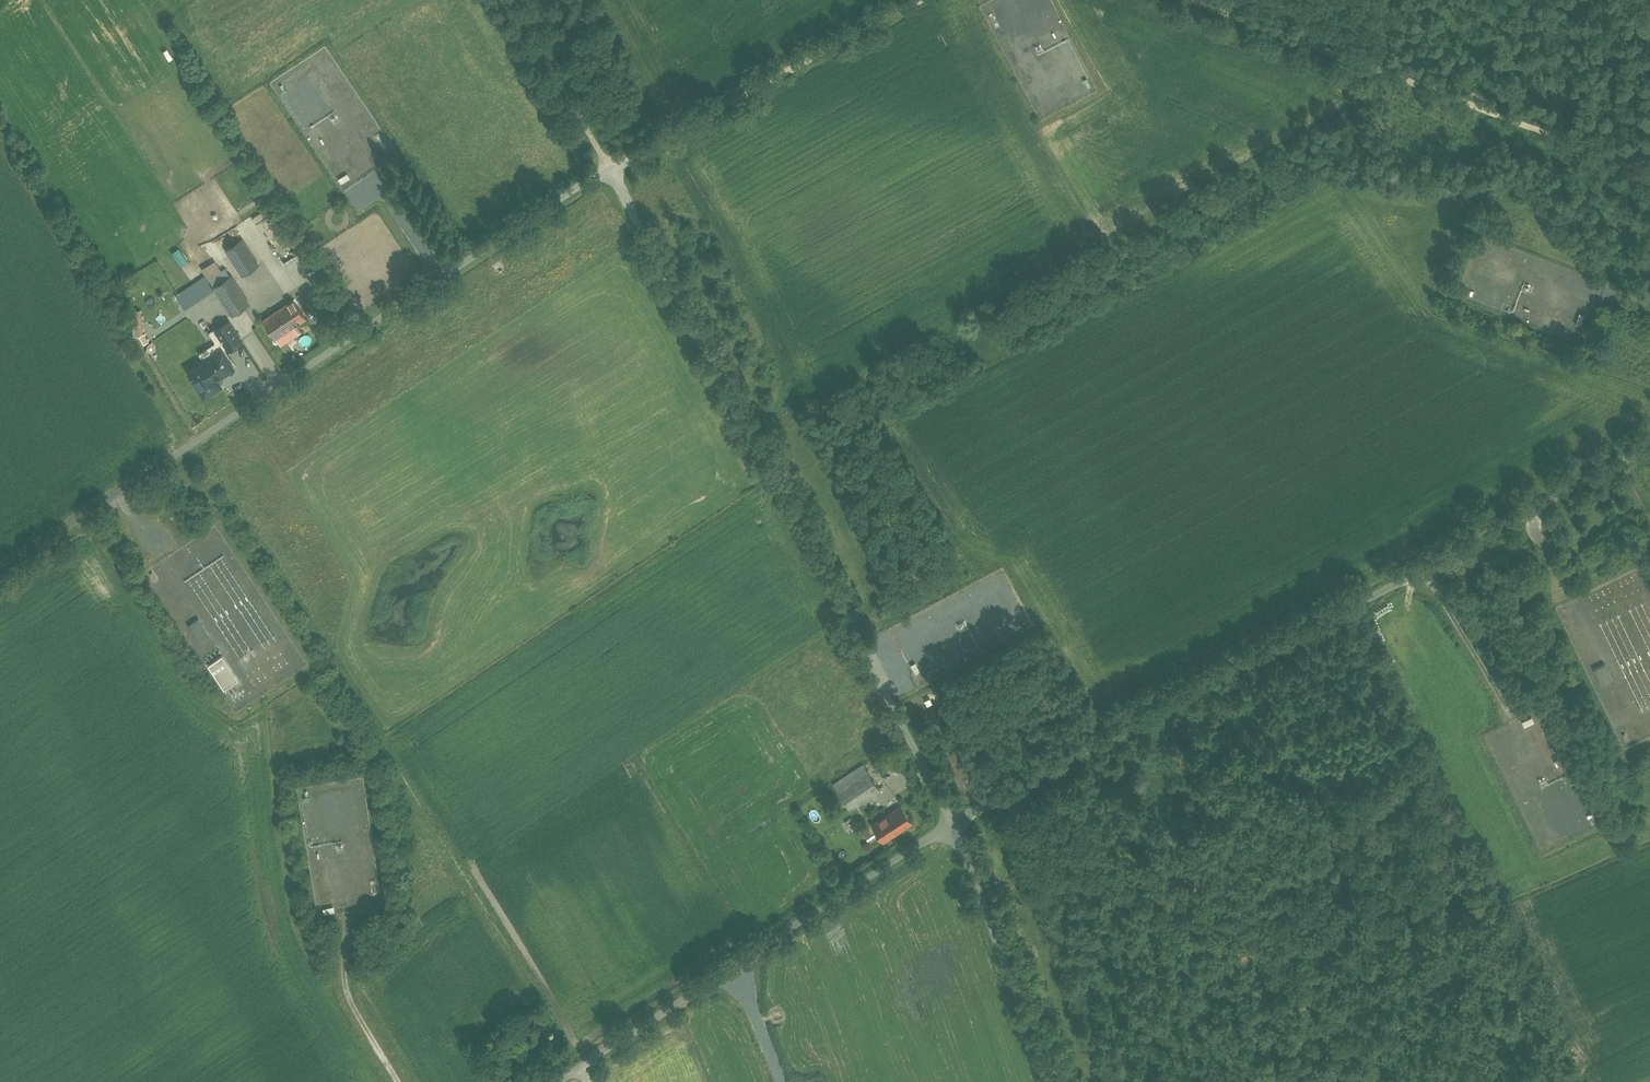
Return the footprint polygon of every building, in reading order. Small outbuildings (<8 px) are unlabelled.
[(240,243),(224,254),(241,278),(256,268),(240,243)] [(172,253),(180,265),(187,261),(179,248),(172,253)] [(215,261),(175,286),(185,303),(207,289),(212,290),(230,278),(225,269),(221,271),(215,261)] [(230,278),(212,290),(232,318),(250,306),(230,278)] [(292,301),(261,320),(275,342),(306,323),(292,301)] [(133,335),(142,334),(142,309),(135,310),(136,325),(133,325),(133,335)] [(223,350),(184,374),(197,394),(200,392),(205,400),(226,387),(222,380),(235,372),(225,355),(240,346),(228,326),(214,334),(223,350)] [(196,641),(208,635),(200,618),(188,624),(196,641)] [(222,654),(207,664),(223,689),(238,679),(222,654)] [(1605,662),(1593,668),(1602,685),(1613,679),(1605,662)] [(1524,726),(1534,722),(1532,717),(1523,721),(1524,726)] [(863,765),(833,785),(850,812),(880,792),(863,765)] [(900,807),(871,826),(883,843),(911,824),(900,807)]
